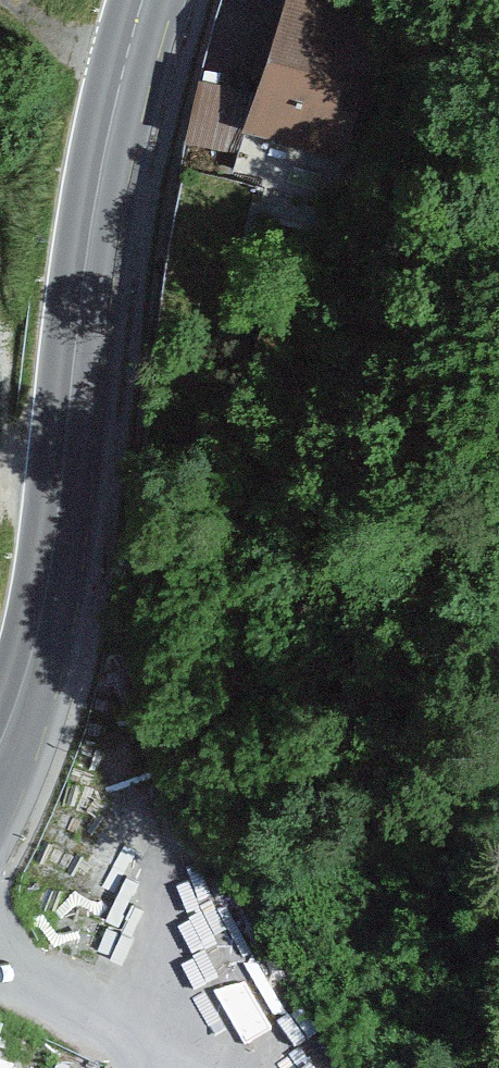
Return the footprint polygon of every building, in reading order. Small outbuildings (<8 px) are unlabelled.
[(364,3),(356,0),(281,0),(240,127),(335,157),(361,79),(342,73),(364,3)]
